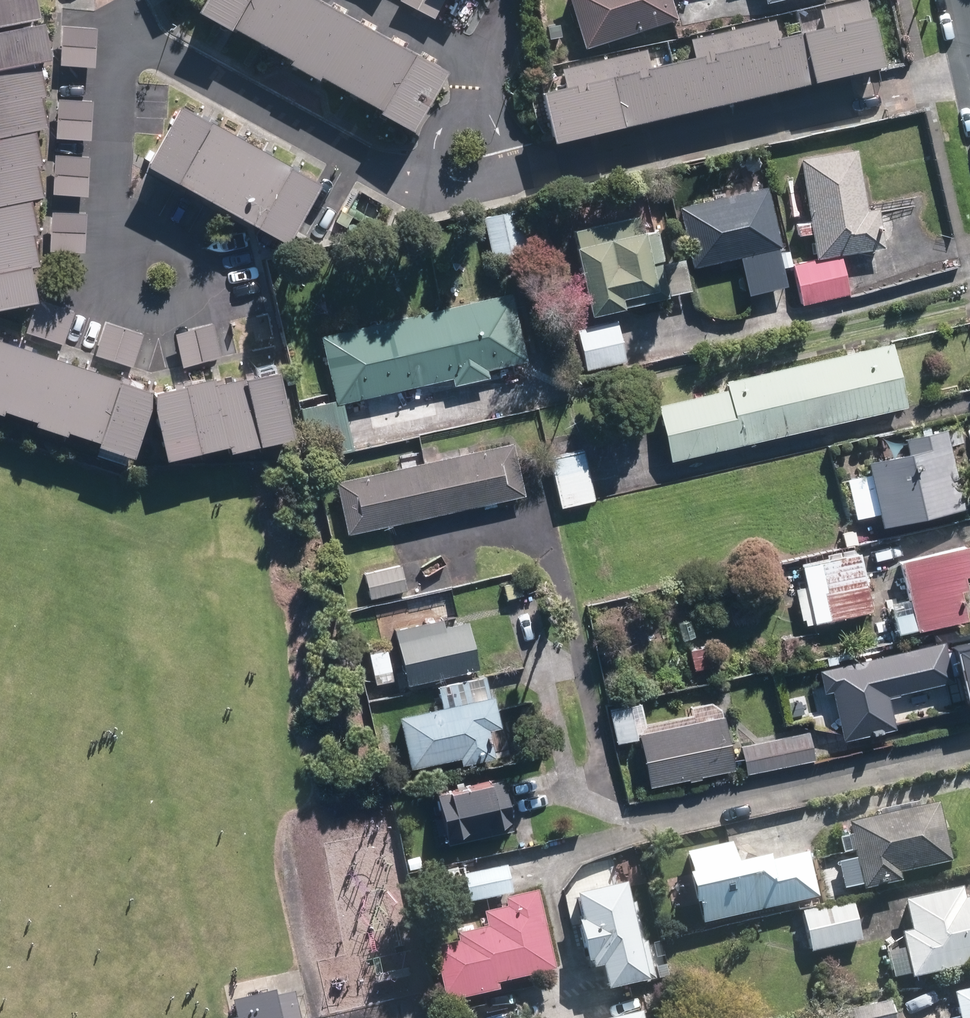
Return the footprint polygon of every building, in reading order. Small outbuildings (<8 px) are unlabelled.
[(44,22),(40,0),(0,0),(0,31),(44,22)] [(332,0),(202,0),(198,6),(230,24),(232,19),(380,102),(378,104),(410,122),(444,63),(332,0)] [(448,0),(401,0),(400,2),(434,22),(448,0)] [(865,0),(861,0),(820,9),(824,26),(778,37),(774,21),(690,41),(694,57),(650,68),(646,49),(563,69),(567,88),(547,93),(559,145),(888,67),(876,15),(869,16),(865,0)] [(673,0),(573,0),(588,47),(675,19),(678,17),(678,14),(673,0)] [(40,306),(32,272),(42,270),(35,240),(41,238),(32,203),(45,200),(38,172),(44,170),(37,135),(50,133),(43,101),(49,101),(41,67),(55,64),(46,27),(0,37),(0,316),(35,308),(40,306)] [(94,71),(97,33),(60,31),(57,68),(94,71)] [(56,104),(54,141),(88,144),(91,107),(56,104)] [(149,168),(289,245),(322,185),(182,107),(149,168)] [(868,213),(858,150),(801,159),(812,224),(798,226),(800,238),(813,236),(817,260),(793,266),(803,306),(850,295),(841,256),(886,249),(880,211),(868,213)] [(53,161),(50,198),(84,200),(87,164),(53,161)] [(790,287),(781,248),(785,247),(771,186),(682,206),(695,267),(742,257),(751,295),(790,287)] [(522,211),(485,219),(494,259),(531,250),(522,211)] [(50,213),(47,255),(81,257),(85,216),(50,213)] [(646,232),(643,215),(579,228),(583,246),(581,246),(597,316),(630,309),(627,297),(662,290),(657,263),(669,260),(663,232),(650,235),(649,231),(646,232)] [(589,306),(581,266),(560,270),(568,310),(589,306)] [(488,378),(486,370),(530,360),(514,292),(321,336),(335,399),(301,407),(312,458),(354,448),(343,403),(452,378),(454,386),(488,378)] [(40,306),(35,308),(26,337),(61,348),(71,316),(40,306)] [(619,319),(580,328),(589,368),(628,360),(619,319)] [(103,323),(93,354),(130,367),(141,335),(103,323)] [(174,334),(181,366),(218,357),(211,326),(174,334)] [(13,414),(14,411),(47,421),(45,425),(77,435),(78,432),(109,441),(108,446),(145,458),(164,402),(177,460),(238,446),(239,452),(304,438),(290,371),(223,384),(222,377),(191,383),(192,386),(163,392),(129,380),(128,382),(0,338),(0,410),(13,414)] [(675,460),(911,406),(896,342),(730,381),(732,389),(662,405),(675,460)] [(883,522),(966,503),(947,423),(905,433),(908,447),(868,456),(871,467),(845,472),(854,513),(880,508),(883,522)] [(515,437),(337,476),(348,530),(527,491),(515,437)] [(599,497),(587,446),(553,454),(565,505),(599,497)] [(966,615),(959,587),(968,585),(964,573),(969,571),(969,542),(969,540),(899,557),(907,594),(888,598),(896,629),(915,624),(915,627),(966,615)] [(873,606),(860,547),(801,559),(813,619),(873,606)] [(406,563),(368,571),(374,597),(411,589),(406,563)] [(410,679),(483,663),(473,616),(446,622),(445,614),(398,623),(410,679)] [(946,636),(821,664),(826,687),(833,685),(844,735),(896,722),(889,690),(955,675),(946,636)] [(707,638),(689,643),(693,665),(712,660),(707,638)] [(399,680),(391,639),(371,643),(379,684),(399,680)] [(958,650),(969,700),(969,647),(958,650)] [(835,648),(824,650),(827,659),(837,657),(835,648)] [(491,691),(487,671),(441,681),(445,701),(401,711),(414,764),(463,753),(465,759),(498,752),(492,726),(505,722),(497,689),(491,691)] [(612,711),(622,756),(634,753),(629,735),(639,733),(633,707),(612,711)] [(739,763),(728,710),(641,727),(652,781),(739,763)] [(811,735),(742,750),(748,777),(816,762),(811,735)] [(519,828),(508,778),(438,793),(449,843),(519,828)] [(942,797),(851,819),(867,885),(904,876),(903,870),(956,857),(942,797)] [(705,919),(821,893),(812,851),(778,859),(776,851),(739,859),(734,838),(690,848),(705,919)] [(510,861),(468,870),(474,897),(516,887),(510,861)] [(465,878),(462,864),(451,866),(454,881),(465,878)] [(652,976),(630,876),(579,888),(585,915),(581,916),(591,957),(594,956),(596,963),(603,962),(608,985),(652,976)] [(969,958),(969,892),(966,893),(963,881),(906,893),(912,923),(902,926),(911,971),(969,958)] [(445,999),(499,986),(497,979),(554,966),(556,966),(552,946),(539,894),(538,888),(531,889),(505,895),(507,903),(484,909),(487,924),(458,931),(459,937),(432,944),(445,999)] [(853,898),(803,909),(813,950),(863,939),(853,898)] [(655,925),(644,927),(647,941),(658,939),(655,925)] [(958,988),(965,1017),(969,1017),(969,985),(958,988)] [(232,1003),(236,1017),(300,1017),(293,988),(232,1003)] [(894,999),(845,1009),(847,1017),(897,1017),(894,999)] [(639,1009),(599,1017),(641,1017),(639,1009)]
